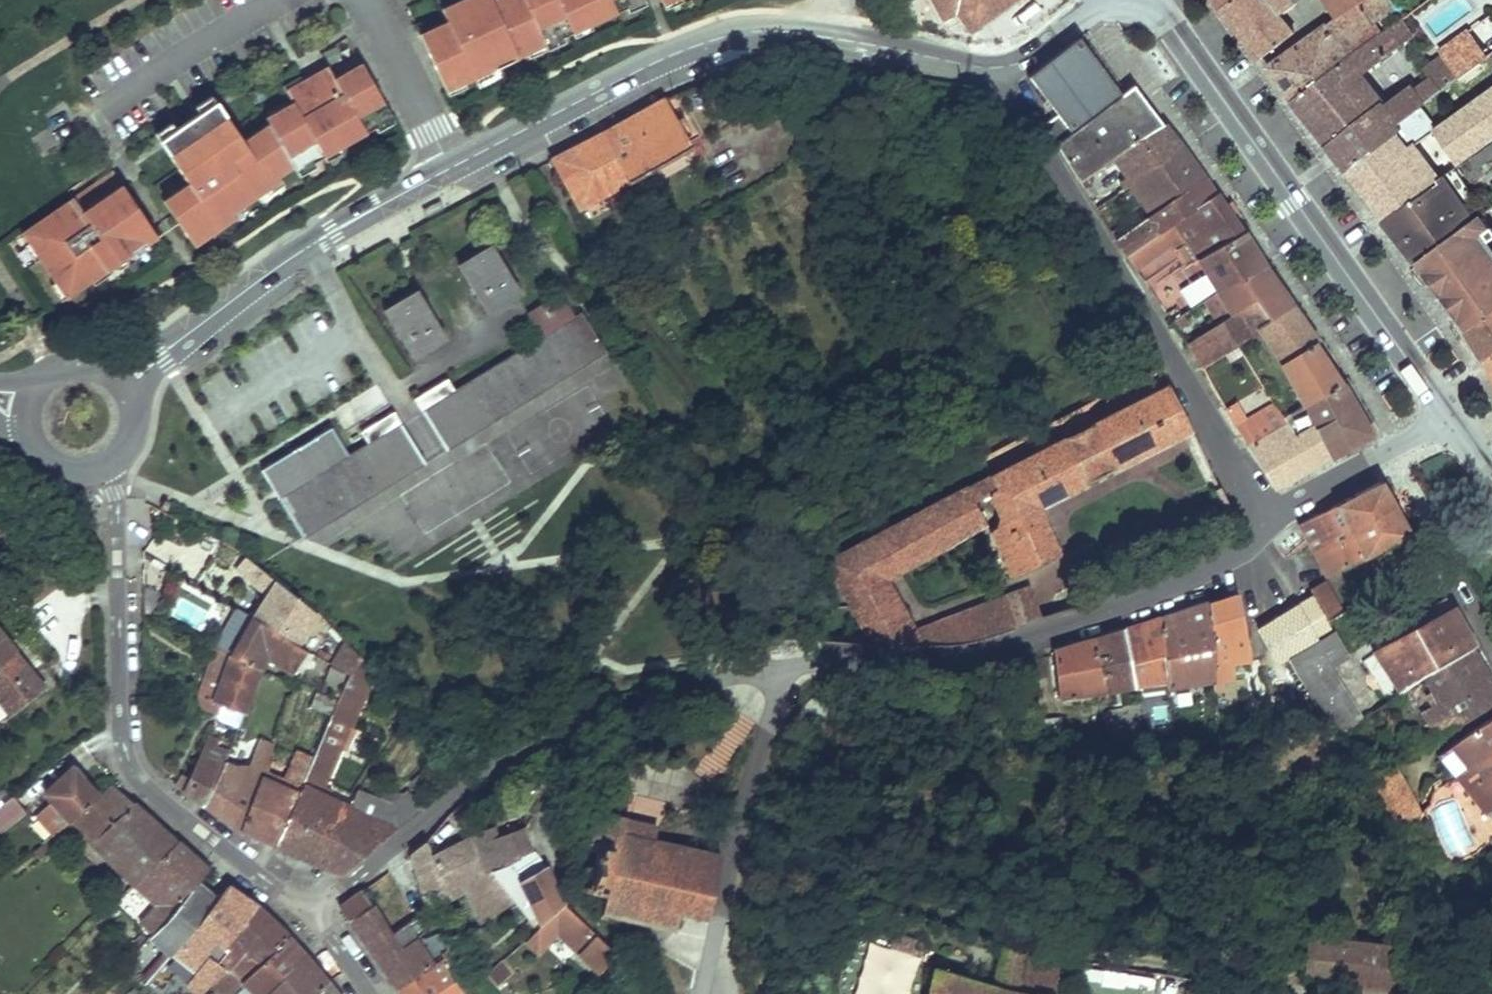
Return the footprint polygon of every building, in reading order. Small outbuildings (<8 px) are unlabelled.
[(419,33),(445,92),(544,47),(536,29),(563,17),(571,35),(619,14),(613,0),(493,0),(492,0),(463,0),(452,4),(442,9),(447,21),(419,33)] [(663,11),(688,0),(658,0),(663,11)] [(899,23),(922,29),(967,42),(965,1),(964,0),(899,0),(903,7),(899,23)] [(967,42),(972,42),(984,43),(1001,44),(986,16),(977,0),(964,0),(965,1),(967,42)] [(1016,37),(1046,17),(1035,0),(977,0),(986,16),(999,8),(1016,37)] [(1046,17),(1068,0),(1035,0),(1046,17)] [(1295,0),(1230,0),(1222,6),(1261,57),(1293,33),(1283,20),(1288,17),(1284,11),(1296,2),(1295,0)] [(1268,67),(1293,101),(1380,34),(1376,27),(1384,20),(1380,14),(1392,4),(1389,0),(1357,0),(1337,14),(1268,67)] [(1337,14),(1357,0),(1327,0),(1337,14)] [(999,8),(986,16),(1001,44),(1013,38),(1016,37),(999,8)] [(1468,29),(1440,50),(1434,54),(1438,60),(1424,71),(1427,76),(1387,107),(1361,72),(1395,48),(1412,33),(1401,18),(1380,34),(1293,101),(1313,126),(1333,153),(1348,171),(1402,127),(1398,121),(1422,103),(1458,76),(1480,59),(1484,56),(1487,54),(1468,29)] [(1157,130),(1130,85),(1120,92),(1080,34),(1026,70),(1067,127),(1052,138),(1079,181),(1114,156),(1133,144),(1134,146),(1157,130)] [(1491,76),(1491,57),(1489,53),(1487,54),(1484,56),(1480,59),(1491,76)] [(185,178),(159,193),(190,240),(232,214),(227,205),(275,175),(272,170),(290,160),(285,150),(310,136),(320,152),(366,128),(358,113),(382,98),(360,57),(334,70),(328,59),(298,75),(282,83),(288,96),(262,111),(269,125),(245,140),(235,126),(217,98),(189,116),(160,135),(177,163),(185,178)] [(1348,171),(1385,220),(1440,182),(1438,178),(1452,168),(1446,159),(1432,170),(1414,144),(1433,131),(1455,162),(1491,135),(1491,76),(1480,59),(1458,76),(1475,101),(1439,126),(1422,103),(1398,121),(1402,127),(1348,171)] [(1463,99),(1457,91),(1449,97),(1455,105),(1463,99)] [(583,138),(549,156),(575,206),(686,147),(662,96),(630,113),(583,138)] [(1128,185),(1178,146),(1163,126),(1157,130),(1134,146),(1133,144),(1114,156),(1128,177),(1122,181),(1125,186),(1125,187),(1128,185)] [(1385,220),(1417,263),(1475,218),(1463,202),(1474,194),(1462,176),(1491,155),(1491,140),(1479,149),(1469,156),(1462,161),(1452,168),(1438,178),(1440,182),(1385,220)] [(1203,179),(1178,146),(1128,185),(1138,201),(1150,192),(1161,208),(1203,179)] [(1122,236),(1117,239),(1128,256),(1162,232),(1216,195),(1203,179),(1161,208),(1148,217),(1122,236)] [(70,193),(18,226),(62,292),(155,232),(121,181),(114,186),(80,208),(70,193)] [(1161,208),(1150,192),(1138,201),(1148,217),(1161,208)] [(1240,232),(1216,195),(1162,232),(1171,245),(1176,253),(1188,245),(1198,260),(1240,232)] [(1417,263),(1465,331),(1491,312),(1491,251),(1482,237),(1491,231),(1489,228),(1491,226),(1491,205),(1475,218),(1417,263)] [(1136,268),(1171,245),(1162,232),(1128,256),(1136,268)] [(1222,295),(1263,269),(1240,232),(1198,260),(1208,275),(1181,293),(1193,311),(1203,305),(1221,293),(1222,295)] [(1198,260),(1188,245),(1176,253),(1186,268),(1198,260)] [(490,246),(457,265),(486,312),(518,293),(490,246)] [(1263,269),(1222,295),(1234,314),(1254,301),(1269,323),(1289,308),(1263,269)] [(441,338),(413,291),(382,309),(410,358),(441,338)] [(444,381),(413,398),(444,451),(604,351),(582,313),(572,319),(556,293),(525,312),(540,338),(451,392),(444,381)] [(1222,295),(1221,293),(1203,305),(1220,328),(1236,318),(1234,314),(1222,295)] [(581,299),(568,307),(573,314),(586,306),(581,299)] [(1195,356),(1206,372),(1265,334),(1262,329),(1269,323),(1254,301),(1234,314),(1236,318),(1220,328),(1190,348),(1195,356)] [(1280,360),(1314,343),(1289,308),(1269,323),(1262,329),(1265,334),(1280,360)] [(1465,331),(1485,363),(1491,358),(1491,312),(1465,331)] [(1183,318),(1174,324),(1178,331),(1188,325),(1183,318)] [(1341,383),(1314,343),(1280,360),(1306,404),(1308,408),(1320,400),(1341,383)] [(994,633),(1016,627),(1004,597),(980,606),(913,630),(898,601),(885,576),(921,556),(952,538),(984,521),(975,501),(992,494),(1006,522),(992,530),(998,542),(1004,556),(1013,576),(1060,554),(1039,506),(1192,429),(1170,383),(825,561),(868,645),(895,645),(928,644),(949,642),(970,638),(994,633)] [(1320,400),(1345,448),(1373,433),(1341,383),(1320,400)] [(1306,404),(1284,419),(1313,466),(1345,448),(1320,400),(1308,408),(1306,404)] [(1243,415),(1234,403),(1226,408),(1226,409),(1234,421),(1243,415)] [(1243,415),(1234,421),(1278,490),(1313,466),(1284,419),(1276,405),(1256,417),(1253,410),(1243,415)] [(280,496),(303,539),(423,465),(392,413),(359,432),(366,444),(356,450),(347,455),(333,431),(327,428),(263,466),(280,496)] [(1381,480),(1299,523),(1329,577),(1351,565),(1352,567),(1410,533),(1395,505),(1381,480)] [(157,535),(159,529),(150,526),(148,533),(157,535)] [(314,614),(236,557),(228,570),(255,586),(257,584),(266,589),(264,592),(251,615),(296,642),(314,614)] [(1311,597),(1255,630),(1272,660),(1284,654),(1330,629),(1327,619),(1341,612),(1323,581),(1309,590),(1311,597)] [(1030,587),(1004,597),(1016,627),(1042,617),(1030,587)] [(1250,659),(1237,590),(1206,601),(1212,679),(1212,690),(1221,689),(1221,680),(1232,680),(1230,662),(1250,659)] [(1212,679),(1206,601),(1157,618),(1168,695),(1170,710),(1180,709),(1177,685),(1212,679)] [(1372,651),(1397,693),(1406,687),(1469,644),(1465,636),(1467,634),(1451,606),(1372,651)] [(251,615),(230,652),(265,667),(270,656),(294,671),(308,649),(296,642),(251,615)] [(1168,695),(1157,618),(1123,631),(1134,685),(1153,683),(1155,697),(1168,695)] [(1368,638),(1374,635),(1370,628),(1365,631),(1368,638)] [(1134,685),(1123,631),(1092,639),(1104,694),(1136,695),(1134,685)] [(12,714),(45,688),(29,668),(14,649),(0,632),(0,699),(12,714)] [(1335,732),(1364,714),(1335,667),(1349,658),(1334,633),(1291,660),(1335,732)] [(1104,694),(1092,639),(1048,651),(1059,698),(1104,694)] [(1436,739),(1491,702),(1491,679),(1469,644),(1406,687),(1436,739)] [(236,729),(265,667),(230,652),(229,657),(212,651),(195,697),(201,708),(213,713),(213,714),(216,720),(236,729)] [(311,764),(275,844),(321,865),(350,808),(319,791),(340,744),(336,743),(344,724),(348,726),(373,669),(359,655),(311,764)] [(1304,687),(1300,681),(1292,685),(1295,690),(1304,687)] [(1307,691),(1272,700),(1276,716),(1315,704),(1307,691)] [(1447,750),(1463,771),(1459,774),(1481,803),(1476,807),(1484,817),(1491,811),(1491,718),(1447,750)] [(221,762),(225,754),(213,748),(218,738),(211,734),(190,778),(183,774),(177,784),(203,803),(221,762)] [(203,803),(242,827),(262,772),(274,739),(260,734),(245,773),(221,762),(203,803)] [(1463,771),(1447,750),(1437,757),(1476,807),(1481,803),(1459,774),(1463,771)] [(262,772),(242,827),(275,844),(311,764),(296,756),(283,781),(262,772)] [(1390,766),(1364,781),(1382,820),(1388,832),(1419,815),(1392,765),(1390,766)] [(45,794),(71,821),(100,794),(72,766),(45,794)] [(178,841),(112,784),(100,794),(71,821),(128,876),(121,885),(128,891),(136,884),(178,841)] [(383,787),(378,799),(389,804),(399,796),(383,787)] [(350,808),(321,865),(342,873),(423,807),(408,790),(399,796),(389,804),(378,799),(360,792),(350,808)] [(0,802),(0,827),(24,809),(12,793),(0,802)] [(491,807),(485,812),(489,817),(494,813),(491,807)] [(1484,817),(1491,823),(1491,811),(1484,817)] [(721,856),(651,840),(621,834),(623,822),(594,816),(590,840),(587,839),(586,845),(594,846),(591,861),(584,860),(582,867),(590,869),(588,883),(580,882),(579,888),(602,893),(597,916),(602,917),(603,911),(670,925),(669,931),(674,932),(679,911),(707,916),(721,856)] [(653,829),(623,822),(621,834),(651,840),(653,829)] [(530,846),(523,829),(492,838),(488,829),(470,837),(472,841),(491,870),(509,863),(532,854),(528,849),(530,846)] [(208,866),(178,841),(136,884),(158,903),(145,916),(157,928),(197,880),(208,866)] [(428,845),(410,854),(425,903),(478,889),(495,915),(512,904),(518,900),(491,870),(472,841),(431,852),(428,845)] [(563,905),(532,854),(509,863),(534,913),(525,922),(530,929),(545,918),(563,905)] [(518,900),(512,904),(525,922),(534,913),(509,863),(491,870),(518,900)] [(174,951),(217,898),(197,880),(157,928),(146,942),(167,960),(174,951)] [(217,898),(174,951),(213,983),(224,969),(237,955),(225,944),(257,905),(229,884),(217,898)] [(387,925),(363,888),(339,906),(395,986),(445,955),(441,948),(429,956),(418,938),(401,948),(391,933),(387,925)] [(471,900),(486,920),(495,915),(478,889),(425,903),(427,910),(428,911),(471,900)] [(237,955),(224,969),(233,978),(252,958),(261,965),(288,937),(261,908),(257,905),(225,944),(237,955)] [(616,955),(563,905),(545,918),(600,972),(616,955)] [(412,908),(387,925),(391,933),(417,916),(412,908)] [(417,916),(391,933),(401,948),(418,938),(431,929),(437,925),(428,911),(427,910),(417,916)] [(451,946),(437,925),(431,929),(445,950),(451,946)] [(890,933),(885,951),(906,958),(912,940),(890,933)] [(1386,944),(1308,936),(1304,976),(1382,983),(1386,944)] [(250,993),(264,993),(303,953),(288,937),(261,965),(252,958),(233,978),(250,993)] [(926,993),(1051,993),(1058,954),(1029,953),(1004,946),(993,987),(966,980),(968,975),(962,973),(960,979),(932,971),(926,993)] [(330,984),(322,973),(303,953),(264,993),(319,993),(330,984)] [(395,986),(401,993),(432,993),(441,988),(459,977),(445,955),(395,986)] [(493,984),(510,974),(501,959),(484,968),(493,984)] [(547,978),(550,988),(562,985),(560,975),(547,978)] [(459,977),(441,988),(445,993),(471,993),(459,977)] [(142,989),(148,993),(170,993),(152,978),(142,989)] [(319,993),(336,993),(330,984),(319,993)]
